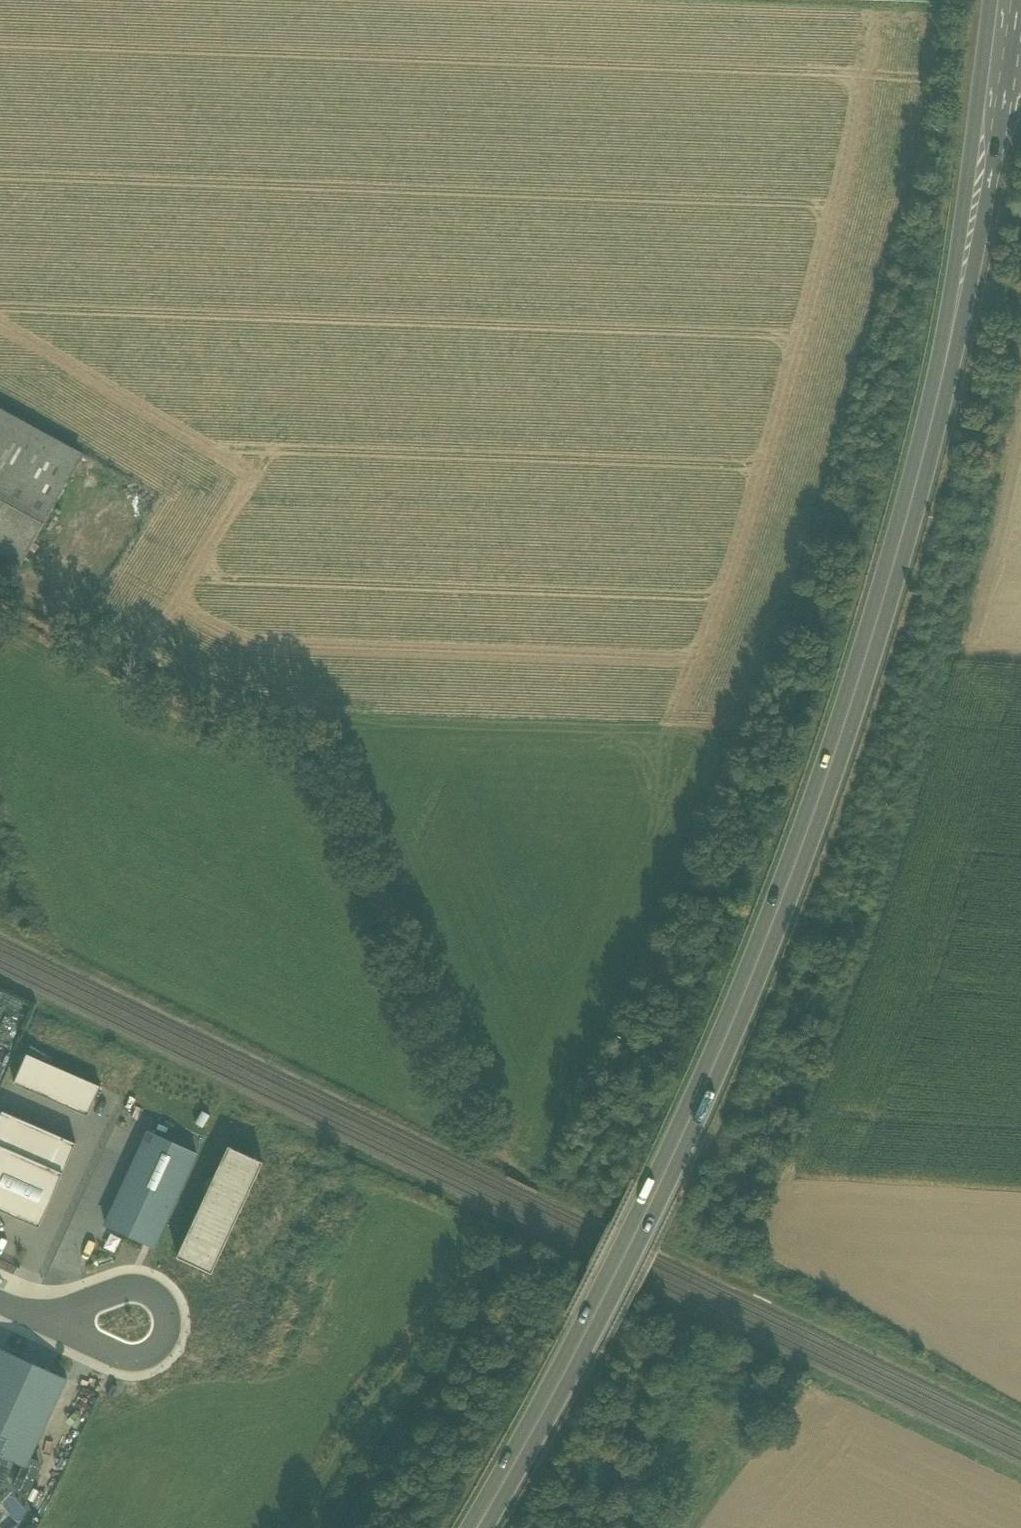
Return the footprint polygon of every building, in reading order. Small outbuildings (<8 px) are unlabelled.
[(24,559),(81,455),(0,411),(0,546),(24,559)] [(101,1086),(27,1054),(14,1083),(88,1116),(101,1086)] [(0,1116),(0,1145),(63,1172),(76,1143),(2,1111),(0,1116)] [(198,1153),(148,1130),(106,1224),(154,1247),(198,1153)] [(213,1273),(266,1160),(229,1143),(176,1257),(213,1273)] [(0,1145),(0,1210),(39,1228),(63,1172),(0,1145)] [(1,1347),(0,1349),(0,1449),(4,1451),(2,1455),(14,1461),(13,1462),(22,1466),(26,1468),(29,1461),(68,1378),(1,1347)] [(13,1462),(14,1461),(2,1455),(4,1451),(0,1449),(0,1490),(13,1462)] [(42,1467),(29,1461),(26,1468),(22,1466),(13,1485),(27,1499),(42,1467)]
